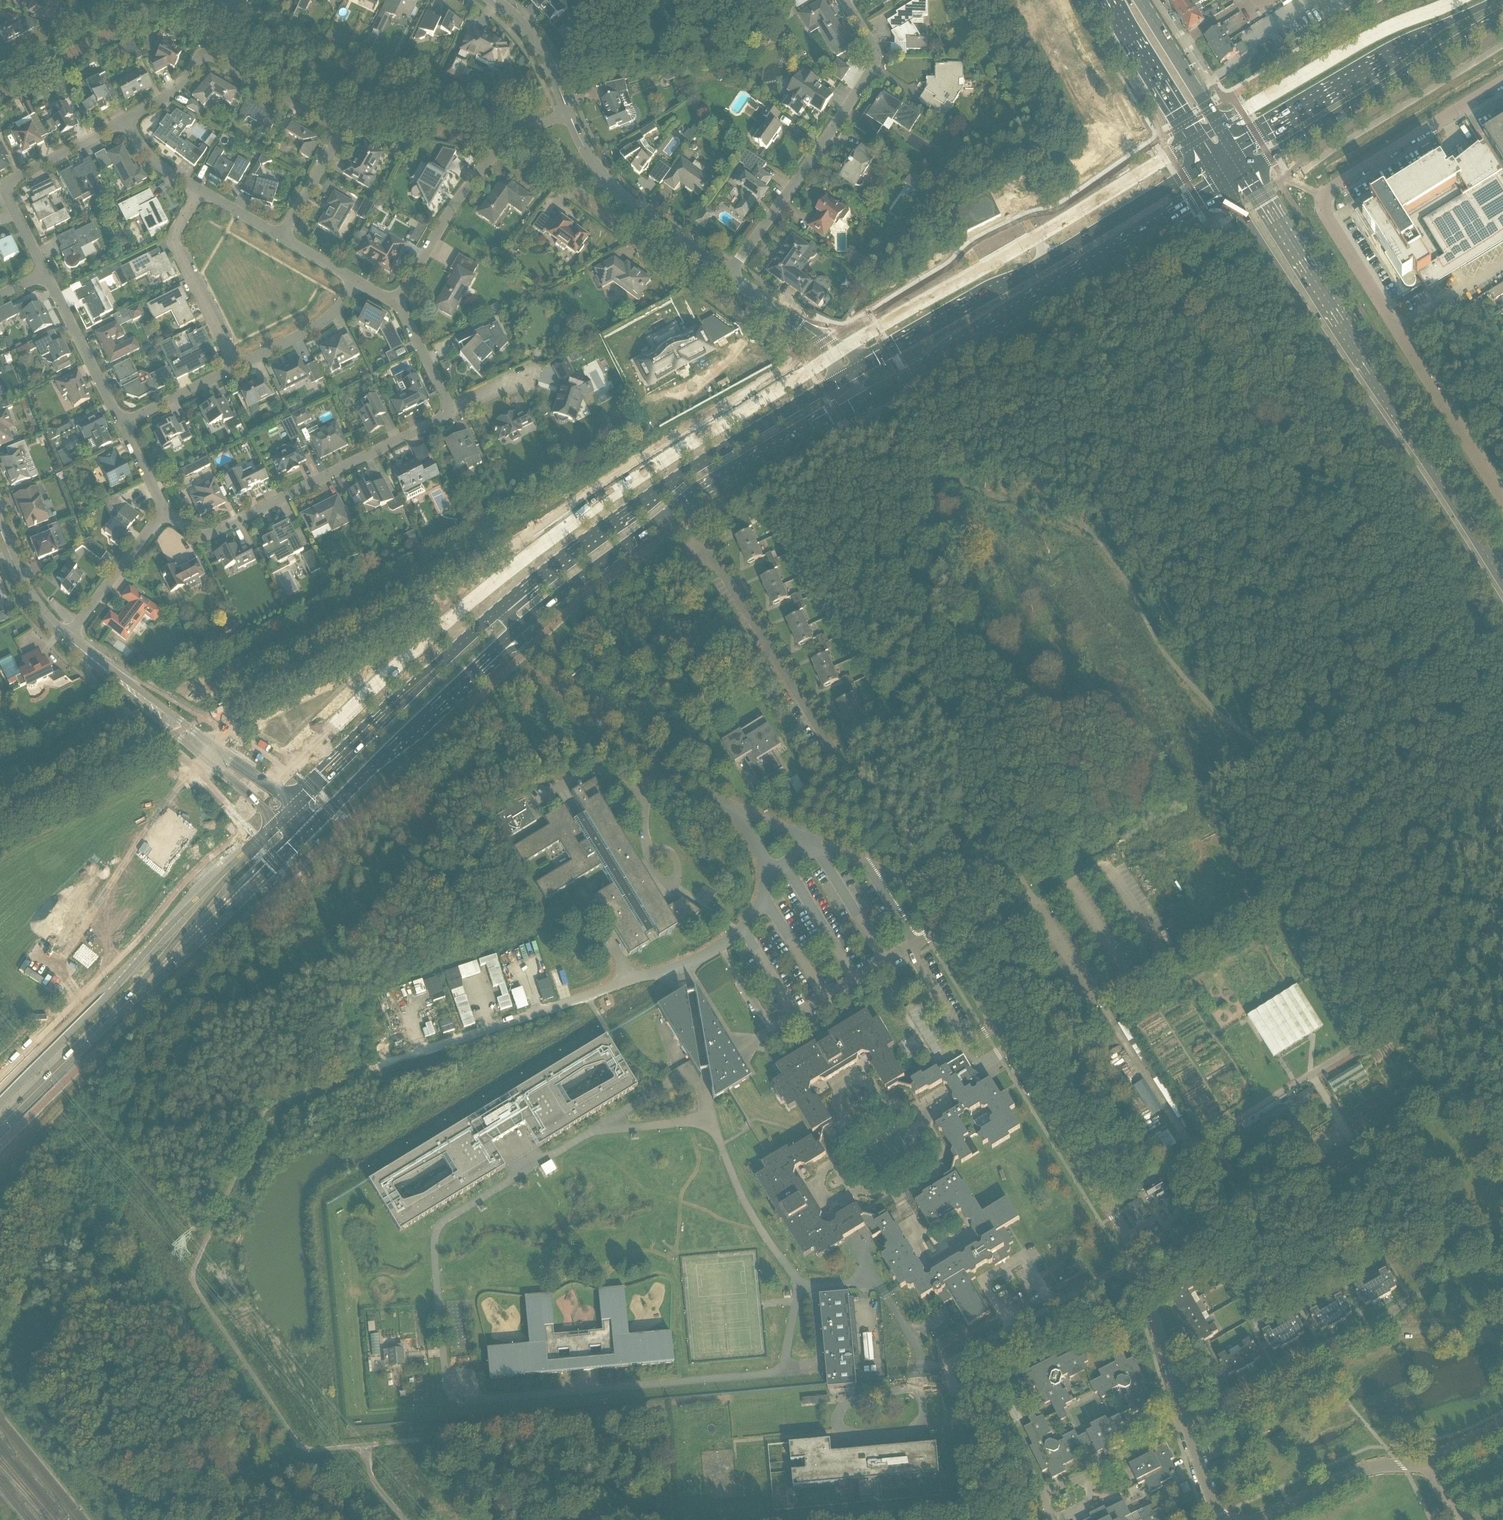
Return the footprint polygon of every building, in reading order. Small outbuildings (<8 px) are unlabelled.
[(45,20),(52,23),(61,0),(42,0),(40,5),(33,2),(29,12),(36,14),(35,16),(45,20)] [(297,9),(305,13),(311,0),(301,0),(297,9)] [(372,30),(373,31),(377,33),(379,34),(380,34),(389,17),(387,16),(388,14),(395,17),(398,12),(402,14),(403,12),(413,17),(417,9),(414,7),(417,0),(394,0),(394,1),(391,0),(387,0),(383,8),(380,14),(372,30)] [(537,7),(538,6),(551,20),(557,15),(558,17),(559,16),(566,10),(559,3),(557,0),(531,0),(537,7)] [(834,18),(832,19),(826,10),(829,9),(823,0),(799,15),(809,30),(817,24),(837,57),(847,51),(853,47),(834,18)] [(887,21),(894,31),(892,33),(896,40),(898,39),(901,44),(907,45),(907,50),(917,50),(927,50),(927,39),(922,39),(913,25),(924,25),(924,16),(928,16),(928,0),(917,0),(905,7),(896,13),(898,15),(887,21)] [(1169,2),(1176,12),(1196,0),(1173,0),(1169,2)] [(1176,12),(1182,23),(1197,13),(1202,10),(1203,10),(1203,9),(1202,8),(1200,4),(1206,0),(1196,0),(1176,12)] [(253,17),(270,24),(273,15),(256,9),(253,17)] [(423,21),(415,37),(421,39),(424,38),(426,34),(433,37),(433,36),(435,33),(436,33),(440,32),(440,31),(448,35),(450,36),(453,29),(459,32),(463,23),(448,15),(447,17),(443,15),(441,19),(440,21),(433,18),(434,16),(427,12),(423,21)] [(1182,23),(1182,25),(1183,27),(1185,28),(1186,29),(1189,33),(1189,32),(1197,28),(1213,18),(1209,13),(1205,15),(1200,18),(1197,13),(1182,23)] [(2,38),(5,44),(36,28),(38,22),(27,18),(24,25),(24,26),(20,28),(19,27),(20,27),(16,21),(11,23),(13,26),(10,27),(8,23),(0,28),(0,34),(2,38)] [(1212,52),(1227,42),(1223,36),(1228,34),(1224,27),(1204,39),(1205,40),(1213,51),(1212,52)] [(62,33),(56,36),(60,42),(65,38),(62,33)] [(450,65),(446,74),(458,80),(466,62),(464,61),(468,53),(477,57),(476,59),(490,66),(491,64),(493,65),(495,61),(501,64),(503,60),(504,61),(507,54),(506,54),(508,50),(503,48),(504,45),(493,40),(482,34),(481,37),(480,39),(475,37),(469,34),(461,50),(457,57),(454,56),(450,65)] [(123,43),(119,45),(123,52),(129,64),(135,61),(142,58),(135,45),(131,38),(123,43)] [(1272,41),(1257,50),(1260,56),(1261,56),(1275,47),(1272,41)] [(1227,42),(1212,52),(1213,52),(1220,63),(1220,64),(1220,65),(1238,53),(1239,53),(1242,57),(1248,53),(1242,43),(1241,44),(1236,47),(1236,46),(1231,49),(1227,42)] [(150,62),(151,64),(156,73),(167,67),(168,65),(174,68),(179,60),(177,60),(182,52),(171,46),(170,48),(163,44),(156,58),(150,62)] [(983,46),(979,49),(983,56),(988,53),(983,46)] [(145,51),(140,53),(144,61),(149,58),(145,51)] [(829,73),(842,81),(850,69),(837,61),(829,73)] [(0,65),(0,68),(2,72),(9,69),(5,62),(0,65)] [(926,92),(920,102),(930,108),(931,107),(935,110),(934,111),(940,115),(941,114),(945,116),(948,112),(949,113),(954,105),(956,102),(959,97),(952,93),(954,90),(956,85),(957,82),(957,80),(963,80),(964,64),(958,64),(948,64),(948,65),(944,65),(944,64),(940,64),(940,65),(936,65),(935,79),(929,78),(929,80),(929,86),(928,86),(925,91),(926,92)] [(152,88),(142,69),(116,83),(125,100),(142,91),(143,93),(152,88)] [(671,71),(662,75),(664,79),(669,81),(675,79),(671,71)] [(785,97),(780,104),(791,112),(800,117),(807,106),(809,107),(809,106),(811,103),(823,111),(833,95),(818,85),(820,81),(818,80),(812,75),(804,71),(802,74),(800,73),(795,80),(793,83),(787,92),(791,94),(788,99),(785,97)] [(93,98),(82,104),(86,113),(98,107),(99,109),(100,111),(102,110),(113,105),(111,100),(117,96),(112,88),(110,84),(105,73),(86,84),(92,95),(93,98)] [(191,101),(186,108),(195,113),(200,116),(204,108),(200,106),(201,104),(203,106),(213,94),(214,93),(223,98),(222,99),(230,104),(233,100),(238,91),(223,82),(221,85),(217,81),(217,80),(218,80),(210,75),(206,80),(192,96),(195,99),(193,102),(191,101)] [(443,80),(440,87),(445,89),(448,82),(443,80)] [(625,80),(606,84),(608,97),(602,100),(607,112),(608,111),(610,115),(605,117),(610,130),(618,126),(619,128),(631,122),(634,121),(635,118),(636,115),(634,111),(632,109),(629,107),(626,107),(623,108),(617,94),(621,93),(627,91),(625,80)] [(952,93),(959,97),(964,89),(963,80),(957,80),(957,82),(956,85),(954,90),(952,93)] [(62,82),(56,85),(61,94),(66,91),(62,82)] [(45,90),(35,95),(38,101),(48,96),(45,90)] [(856,128),(864,133),(874,140),(883,127),(884,127),(889,119),(892,121),(893,121),(895,122),(910,132),(921,115),(903,104),(902,105),(884,93),(883,95),(881,94),(871,110),(869,108),(856,128)] [(27,97),(20,101),(23,106),(29,102),(27,97)] [(760,98),(757,102),(765,108),(768,104),(760,98)] [(248,99),(243,107),(240,113),(241,113),(238,119),(244,123),(248,118),(257,123),(255,131),(266,138),(278,117),(270,112),(269,114),(257,107),(256,108),(253,106),(254,103),(248,99)] [(30,117),(36,114),(29,102),(23,106),(29,117),(29,118),(30,117)] [(52,120),(46,123),(52,133),(58,130),(60,135),(73,129),(68,119),(73,116),(66,103),(54,109),(58,117),(52,120)] [(44,105),(37,109),(40,114),(47,110),(44,105)] [(753,140),(759,144),(767,150),(781,129),(774,124),(780,115),(769,106),(762,116),(769,121),(761,133),(759,132),(753,140)] [(58,117),(54,109),(48,112),(52,120),(58,117)] [(157,134),(155,137),(166,145),(166,146),(174,153),(175,152),(194,167),(200,159),(203,155),(198,151),(186,142),(184,145),(178,140),(187,128),(191,127),(195,121),(185,115),(176,110),(170,117),(167,115),(159,126),(161,127),(159,130),(161,132),(158,135),(157,134)] [(36,114),(30,117),(32,122),(41,139),(47,136),(36,114)] [(15,124),(18,129),(32,122),(30,117),(29,118),(29,117),(15,124)] [(889,119),(884,127),(889,131),(895,122),(893,121),(892,121),(889,119)] [(943,119),(941,123),(948,128),(951,124),(943,119)] [(698,120),(691,131),(696,135),(704,124),(698,120)] [(642,130),(640,132),(643,138),(658,128),(655,122),(654,121),(641,129),(642,130)] [(1483,133),(1502,164),(1502,121),(1483,133)] [(43,143),(41,139),(32,122),(18,129),(11,133),(22,154),(32,149),(31,148),(36,145),(37,147),(43,143)] [(299,153),(301,154),(309,159),(319,143),(318,142),(317,138),(317,137),(291,122),(286,132),(303,142),(304,146),(299,153)] [(941,124),(938,129),(946,134),(949,129),(941,124)] [(271,138),(278,142),(284,131),(278,127),(271,138)] [(206,144),(211,148),(218,137),(213,134),(206,144)] [(1456,167),(1453,169),(1452,169),(1446,173),(1444,171),(1446,170),(1442,163),(1436,167),(1434,164),(1372,202),(1370,199),(1369,199),(1376,211),(1374,212),(1373,210),(1363,217),(1386,254),(1385,254),(1404,285),(1405,286),(1405,287),(1406,287),(1407,288),(1408,288),(1409,288),(1410,288),(1411,288),(1412,288),(1413,287),(1414,287),(1415,286),(1415,285),(1416,284),(1416,283),(1416,282),(1416,281),(1416,280),(1416,279),(1415,277),(1417,276),(1428,293),(1428,292),(1426,289),(1502,241),(1502,176),(1478,136),(1477,137),(1483,146),(1479,148),(1478,147),(1455,165),(1456,167)] [(649,163),(651,161),(657,152),(650,147),(644,138),(620,154),(626,162),(632,169),(640,175),(642,173),(644,172),(645,171),(647,170),(648,168),(649,166),(649,163)] [(10,167),(5,157),(8,155),(1,142),(0,143),(0,172),(10,167)] [(352,165),(350,164),(349,167),(347,166),(343,173),(368,188),(374,178),(369,175),(382,154),(364,144),(359,153),(360,153),(356,160),(355,160),(352,165)] [(202,145),(198,151),(203,155),(207,149),(202,145)] [(134,168),(131,163),(130,164),(127,160),(129,159),(122,146),(107,155),(104,150),(94,156),(103,171),(113,166),(127,191),(142,183),(141,182),(146,179),(141,170),(138,171),(136,166),(134,168)] [(848,180),(855,185),(856,186),(857,186),(858,186),(859,186),(860,186),(861,185),(862,184),(862,183),(863,182),(863,181),(862,180),(862,179),(861,178),(875,157),(861,147),(851,162),(850,162),(847,160),(841,169),(844,171),(842,175),(848,180)] [(213,153),(208,162),(215,166),(213,169),(209,176),(224,184),(227,178),(238,185),(243,176),(250,164),(239,157),(234,166),(220,158),(224,153),(216,148),(213,153)] [(440,184),(445,177),(442,175),(443,172),(444,173),(451,161),(453,161),(451,160),(456,152),(442,149),(431,169),(429,167),(425,173),(426,175),(419,188),(419,189),(418,189),(415,189),(412,192),(412,195),(415,198),(419,197),(421,195),(421,194),(427,205),(432,202),(438,191),(436,190),(440,184)] [(767,164),(758,159),(747,151),(739,162),(752,172),(757,166),(763,170),(767,164)] [(246,183),(241,191),(243,193),(244,192),(252,197),(252,198),(251,200),(259,202),(263,203),(269,207),(270,205),(272,206),(278,185),(268,182),(264,181),(260,166),(260,165),(273,161),(262,155),(259,161),(246,183)] [(67,170),(59,174),(64,183),(74,201),(80,198),(83,203),(93,197),(96,199),(101,196),(101,193),(94,180),(100,177),(98,172),(93,163),(90,158),(83,162),(85,164),(68,173),(67,170)] [(706,172),(704,175),(682,159),(664,183),(674,190),(681,181),(687,185),(686,187),(692,191),(693,191),(700,195),(713,176),(713,175),(708,171),(706,172)] [(660,162),(649,178),(660,186),(671,170),(660,162)] [(771,179),(763,173),(758,170),(751,180),(744,175),(738,184),(743,188),(740,192),(742,200),(744,201),(738,208),(746,214),(757,198),(761,201),(767,192),(763,189),(771,179)] [(911,173),(907,178),(910,180),(908,182),(918,189),(920,187),(922,189),(926,184),(911,173)] [(31,199),(32,202),(34,201),(35,204),(32,206),(40,223),(42,222),(47,231),(70,219),(65,209),(55,214),(46,197),(61,189),(57,181),(55,177),(31,190),(35,197),(31,199)] [(910,180),(907,178),(904,183),(919,193),(922,189),(920,187),(918,189),(908,182),(910,180)] [(519,188),(511,182),(498,184),(477,213),(489,222),(495,213),(499,216),(508,204),(522,214),(533,198),(522,190),(521,191),(519,189),(519,188)] [(373,189),(369,194),(375,197),(378,192),(373,189)] [(150,190),(141,195),(118,206),(126,222),(143,213),(151,230),(148,231),(151,237),(161,232),(158,227),(167,222),(156,200),(155,201),(150,190)] [(903,190),(890,211),(901,217),(914,197),(903,190)] [(318,225),(336,235),(354,204),(334,192),(326,206),(330,207),(328,211),(327,210),(318,225)] [(964,235),(977,229),(1000,218),(989,195),(953,213),(964,235)] [(809,226),(817,232),(824,238),(834,224),(835,224),(838,219),(841,220),(843,220),(849,212),(848,209),(842,205),(839,205),(827,197),(817,211),(820,214),(818,217),(816,216),(809,226)] [(369,203),(360,219),(365,221),(374,205),(369,203)] [(706,210),(697,221),(704,226),(709,219),(707,218),(710,213),(706,210)] [(551,223),(553,222),(542,214),(532,227),(543,235),(545,232),(557,242),(555,244),(564,251),(566,248),(575,255),(578,251),(580,252),(584,246),(583,244),(588,237),(576,229),(576,230),(571,227),(572,226),(561,218),(554,226),(551,223)] [(66,233),(57,238),(63,249),(64,248),(66,252),(62,254),(65,260),(65,263),(66,265),(67,267),(70,269),(72,269),(75,268),(77,267),(79,264),(86,261),(85,259),(96,254),(91,244),(100,240),(92,224),(75,233),(74,230),(66,233)] [(419,224),(415,231),(422,235),(426,228),(419,224)] [(356,239),(353,245),(360,249),(357,254),(358,255),(359,257),(363,259),(365,259),(372,263),(373,262),(381,267),(381,268),(389,273),(399,257),(398,256),(404,245),(405,246),(405,245),(397,240),(389,236),(388,239),(377,232),(373,232),(370,234),(367,239),(366,238),(363,243),(356,239)] [(810,247),(801,241),(793,235),(782,250),(784,251),(779,258),(777,256),(767,271),(784,283),(785,282),(790,285),(790,286),(801,294),(802,293),(805,295),(804,296),(818,306),(828,293),(827,292),(828,290),(829,289),(829,288),(829,287),(829,286),(829,285),(829,284),(829,283),(828,282),(827,281),(826,280),(825,279),(823,279),(821,279),(819,279),(818,280),(817,280),(817,281),(816,282),(815,283),(795,269),(803,257),(805,258),(806,259),(807,259),(808,259),(809,259),(810,259),(811,259),(812,259),(813,258),(814,257),(815,257),(815,256),(816,255),(816,254),(816,253),(816,251),(816,250),(815,249),(815,248),(814,248),(813,247),(811,245),(810,247)] [(4,261),(19,254),(14,243),(12,239),(9,240),(7,241),(6,241),(6,240),(5,240),(5,239),(5,238),(4,238),(3,238),(2,238),(1,238),(1,239),(0,239),(0,240),(0,241),(0,242),(0,255),(4,261)] [(825,241),(822,245),(831,251),(834,247),(825,241)] [(515,244),(511,250),(515,253),(520,247),(515,244)] [(149,254),(140,258),(128,264),(136,280),(150,273),(152,277),(156,278),(160,276),(163,283),(176,276),(169,263),(168,264),(167,261),(168,260),(165,253),(152,260),(149,254)] [(453,276),(452,276),(443,290),(446,292),(436,308),(451,317),(473,278),(471,277),(478,265),(459,255),(450,270),(455,273),(453,276)] [(606,264),(595,270),(599,276),(596,277),(602,288),(613,282),(628,292),(639,300),(641,297),(647,289),(645,287),(651,280),(641,273),(640,275),(635,272),(637,270),(628,263),(625,267),(615,259),(606,264)] [(99,283),(111,276),(108,269),(79,283),(82,289),(75,292),(80,302),(84,300),(93,320),(113,311),(99,283)] [(130,273),(123,277),(127,285),(134,281),(130,273)] [(856,282),(850,291),(854,294),(858,297),(868,284),(859,278),(856,282)] [(1489,292),(1494,300),(1502,295),(1502,283),(1489,291),(1489,292)] [(182,288),(173,292),(146,305),(154,321),(171,312),(180,328),(185,326),(187,325),(195,321),(183,298),(186,296),(182,288)] [(2,324),(20,314),(21,316),(24,322),(28,320),(35,334),(43,330),(52,325),(47,315),(45,316),(39,305),(40,304),(39,304),(34,307),(31,300),(16,307),(13,309),(11,304),(0,309),(0,324),(2,324)] [(497,303),(489,307),(494,315),(501,311),(497,303)] [(393,351),(403,346),(389,320),(387,323),(384,321),(387,316),(367,304),(361,314),(363,315),(359,322),(366,326),(365,327),(377,334),(381,326),(385,328),(383,331),(393,351)] [(139,306),(128,311),(132,321),(133,321),(144,316),(139,306)] [(828,308),(824,314),(832,318),(836,313),(828,308)] [(712,316),(702,322),(714,344),(735,332),(712,316)] [(117,340),(124,336),(119,327),(117,322),(95,333),(110,364),(139,349),(134,339),(113,349),(109,341),(110,338),(115,336),(117,340)] [(472,331),(456,339),(455,340),(462,353),(459,356),(466,363),(470,369),(471,368),(477,373),(483,367),(481,365),(506,340),(497,322),(484,329),(483,327),(473,333),(472,331)] [(652,349),(636,358),(639,363),(638,364),(650,386),(677,371),(677,373),(688,367),(687,366),(714,351),(702,329),(700,330),(697,324),(682,333),(676,323),(660,332),(646,339),(652,349)] [(147,324),(143,326),(149,337),(153,335),(147,324)] [(171,339),(159,345),(172,371),(176,380),(187,374),(188,375),(190,374),(193,373),(193,372),(198,370),(201,369),(201,368),(205,366),(208,366),(208,365),(216,361),(210,350),(212,349),(213,348),(210,342),(209,342),(203,330),(196,333),(195,333),(193,328),(187,331),(190,336),(197,350),(180,359),(171,339)] [(53,331),(27,345),(28,346),(29,349),(31,353),(36,350),(37,352),(41,360),(45,358),(48,358),(51,357),(54,363),(52,364),(53,365),(57,373),(62,371),(71,366),(66,358),(70,356),(64,343),(58,346),(57,343),(59,342),(56,336),(53,331)] [(320,348),(325,357),(332,372),(340,368),(339,366),(359,355),(354,344),(346,348),(340,335),(329,340),(331,343),(320,348)] [(10,339),(4,339),(8,350),(13,345),(10,339)] [(28,346),(16,351),(19,358),(31,353),(28,346)] [(159,347),(153,349),(156,355),(162,353),(159,347)] [(548,350),(547,352),(550,357),(557,354),(553,347),(548,350)] [(399,361),(395,352),(386,357),(390,365),(399,361)] [(577,352),(569,356),(572,363),(580,358),(577,352)] [(45,358),(41,360),(46,361),(47,363),(53,365),(52,364),(54,363),(51,357),(48,358),(45,358)] [(274,371),(279,380),(284,391),(312,377),(315,383),(323,379),(315,362),(307,366),(308,367),(305,369),(299,359),(292,362),(292,361),(290,362),(291,363),(288,365),(288,366),(283,369),(282,367),(274,371)] [(130,360),(121,364),(113,368),(120,383),(121,382),(123,387),(122,388),(126,396),(138,400),(152,393),(151,392),(156,389),(156,390),(174,381),(167,367),(149,376),(149,375),(141,372),(137,374),(130,360)] [(559,396),(553,414),(557,415),(556,417),(557,419),(558,421),(559,422),(559,423),(561,423),(564,423),(565,422),(567,421),(569,419),(572,420),(582,392),(587,393),(590,385),(587,379),(574,375),(566,361),(562,363),(559,364),(553,367),(559,378),(561,382),(559,387),(562,388),(559,396)] [(78,371),(60,380),(55,382),(63,397),(67,395),(74,408),(90,400),(85,390),(87,389),(78,371)] [(396,399),(391,401),(394,407),(398,416),(403,414),(405,417),(418,411),(416,407),(424,403),(428,401),(429,401),(428,400),(426,396),(425,394),(426,393),(425,392),(420,383),(420,382),(418,377),(417,377),(416,375),(409,378),(407,374),(403,373),(397,376),(395,380),(397,383),(400,384),(402,383),(406,391),(404,395),(403,395),(401,395),(397,397),(396,399)] [(252,383),(239,390),(241,393),(240,396),(242,400),(244,400),(248,408),(273,395),(270,389),(265,380),(259,383),(258,380),(257,380),(258,382),(253,384),(252,383)] [(385,414),(382,407),(375,394),(361,401),(365,410),(359,413),(370,434),(384,427),(379,417),(385,414)] [(12,441),(6,425),(12,423),(7,410),(12,408),(9,400),(0,404),(0,446),(12,441)] [(209,404),(199,408),(204,417),(209,427),(222,420),(224,424),(224,423),(229,432),(241,426),(235,412),(231,414),(228,409),(224,400),(214,404),(213,402),(209,404)] [(305,408),(290,416),(296,427),(303,424),(302,422),(310,418),(305,408)] [(499,425),(493,428),(494,431),(495,433),(497,437),(498,438),(504,435),(506,438),(509,436),(511,440),(514,441),(518,439),(520,436),(518,432),(521,430),(521,429),(535,422),(534,419),(529,410),(515,417),(512,413),(510,414),(510,416),(506,418),(505,416),(497,421),(499,425)] [(91,419),(78,426),(85,440),(86,441),(91,438),(97,450),(98,449),(102,447),(111,443),(105,430),(107,429),(106,429),(104,426),(105,425),(100,415),(91,419)] [(191,437),(189,432),(184,423),(178,427),(173,418),(166,422),(167,423),(164,424),(163,423),(157,426),(159,431),(155,433),(159,442),(158,444),(160,445),(163,449),(172,445),(170,440),(178,436),(181,443),(191,437)] [(284,422),(293,440),(300,436),(291,418),(284,422)] [(70,420),(45,433),(49,442),(74,429),(70,420)] [(878,422),(876,423),(875,423),(878,429),(884,426),(881,421),(878,422)] [(336,422),(309,436),(316,449),(320,458),(333,452),(334,453),(333,450),(337,448),(338,451),(339,450),(338,449),(347,445),(342,436),(336,422)] [(467,433),(446,443),(447,445),(458,465),(458,467),(465,464),(468,470),(482,463),(478,456),(474,447),(471,442),(471,441),(468,436),(468,435),(467,433)] [(276,457),(271,460),(274,465),(278,474),(286,471),(287,473),(291,471),(292,469),(295,469),(299,467),(298,465),(306,461),(301,452),(300,450),(296,442),(295,443),(286,447),(284,447),(277,450),(276,454),(277,457),(276,457)] [(60,452),(64,465),(73,462),(68,449),(60,452)] [(19,452),(9,456),(3,458),(6,464),(3,465),(12,486),(13,485),(14,486),(21,484),(21,482),(30,479),(37,476),(36,472),(30,474),(24,459),(22,459),(19,452)] [(102,470),(111,488),(119,483),(118,482),(130,476),(122,460),(119,462),(114,452),(99,459),(104,469),(102,470)] [(190,466),(194,474),(212,465),(208,457),(190,466)] [(403,469),(394,474),(398,483),(405,497),(407,501),(425,493),(421,484),(438,476),(435,470),(431,461),(419,467),(415,460),(406,465),(408,467),(403,469)] [(268,479),(263,470),(262,467),(251,472),(250,468),(242,472),(240,469),(223,477),(230,490),(232,489),(236,497),(250,490),(250,488),(252,487),(252,486),(260,482),(261,483),(268,479)] [(195,489),(188,492),(191,498),(200,515),(204,513),(205,514),(206,513),(206,512),(225,503),(213,480),(195,489)] [(348,491),(352,500),(358,497),(362,506),(372,502),(372,503),(377,505),(378,504),(380,507),(386,504),(388,508),(393,510),(402,506),(398,497),(394,500),(384,480),(370,487),(368,483),(364,485),(363,483),(348,491)] [(14,497),(19,512),(21,511),(28,528),(34,526),(34,527),(37,526),(36,525),(48,521),(41,505),(44,504),(37,488),(14,497)] [(108,526),(105,531),(105,533),(112,538),(110,541),(118,547),(120,545),(130,531),(129,529),(139,516),(131,511),(133,509),(123,501),(119,495),(110,499),(108,501),(111,507),(112,506),(122,513),(113,524),(111,522),(109,525),(108,526)] [(319,507),(320,507),(320,508),(314,511),(314,510),(313,510),(302,515),(311,533),(329,524),(332,531),(350,522),(338,497),(320,506),(319,506),(319,507)] [(744,521),(747,528),(754,525),(751,518),(744,521)] [(462,520),(456,523),(460,529),(465,526),(462,520)] [(273,533),(262,539),(266,546),(262,548),(264,551),(272,547),(276,556),(280,563),(303,551),(293,530),(288,521),(279,526),(278,526),(280,530),(273,533)] [(41,538),(31,541),(33,548),(32,549),(34,554),(36,554),(38,560),(40,560),(48,557),(51,555),(54,563),(66,555),(64,550),(57,552),(56,548),(59,547),(55,537),(52,539),(50,535),(60,531),(57,523),(47,527),(38,531),(41,538)] [(737,538),(742,551),(756,545),(750,532),(737,538)] [(416,535),(405,540),(412,553),(422,548),(416,535)] [(82,547),(100,561),(106,553),(91,540),(82,547)] [(214,553),(219,562),(221,561),(225,569),(236,564),(238,569),(255,560),(248,546),(240,549),(241,551),(239,552),(235,544),(227,548),(228,548),(226,549),(225,548),(214,553)] [(756,545),(742,551),(748,563),(762,557),(756,545)] [(302,556),(311,574),(322,569),(313,551),(302,556)] [(765,555),(769,563),(774,560),(770,553),(765,555)] [(161,573),(165,582),(171,593),(185,585),(204,575),(197,560),(181,567),(182,568),(177,570),(175,566),(171,568),(170,567),(164,570),(164,571),(161,573)] [(61,589),(69,595),(74,589),(74,590),(75,588),(81,580),(73,574),(77,569),(69,563),(57,579),(64,585),(61,589)] [(762,579),(768,592),(782,586),(776,573),(762,579)] [(782,586),(768,592),(773,605),(787,598),(782,586)] [(103,623),(125,640),(145,615),(154,622),(161,612),(130,588),(122,598),(130,604),(118,620),(110,614),(103,623)] [(791,597),(795,605),(799,603),(796,595),(791,597)] [(8,619),(0,598),(0,623),(8,619)] [(787,621),(793,634),(807,627),(801,615),(787,621)] [(807,627),(793,634),(799,646),(812,640),(807,627)] [(821,635),(816,637),(817,638),(821,647),(826,645),(822,636),(821,635)] [(0,661),(0,665),(3,672),(10,685),(17,681),(20,688),(26,685),(27,687),(28,687),(28,688),(29,688),(30,688),(31,688),(31,689),(34,688),(36,686),(37,685),(37,684),(37,683),(47,678),(54,683),(66,677),(58,672),(52,675),(45,659),(42,660),(37,651),(28,655),(22,658),(27,668),(19,671),(17,666),(12,655),(0,661)] [(137,654),(134,658),(135,662),(139,665),(145,665),(147,661),(147,656),(143,653),(137,654)] [(813,662),(818,675),(832,668),(827,656),(813,662)] [(832,668),(818,675),(824,687),(838,681),(832,668)] [(843,679),(846,687),(851,685),(848,677),(843,679)] [(336,729),(353,720),(336,688),(279,719),(291,739),(316,726),(318,728),(332,721),(336,729)] [(838,703),(844,716),(858,710),(852,697),(838,703)] [(858,710),(844,716),(850,729),(864,723),(858,710)] [(763,717),(722,742),(735,764),(747,757),(751,764),(748,765),(759,784),(783,769),(773,752),(781,747),(776,738),(763,717)] [(868,720),(871,728),(876,726),(873,718),(868,720)] [(789,781),(797,794),(806,789),(797,775),(789,781)] [(547,828),(511,850),(521,866),(557,844),(559,847),(569,863),(559,870),(533,885),(544,902),(559,892),(598,868),(611,888),(594,898),(615,932),(629,955),(632,953),(647,944),(643,938),(653,932),(658,939),(700,913),(681,899),(666,908),(637,860),(617,828),(609,810),(608,811),(600,796),(602,795),(593,780),(569,795),(582,816),(572,823),(562,807),(559,809),(541,820),(547,828)] [(495,818),(508,839),(536,821),(523,800),(518,803),(516,800),(506,807),(508,810),(495,818)] [(589,942),(595,952),(602,948),(596,938),(589,942)] [(602,949),(596,953),(601,962),(608,958),(602,949)] [(496,955),(479,961),(481,967),(487,965),(494,988),(499,986),(502,998),(497,999),(501,1011),(512,1007),(498,962),(496,955)] [(444,973),(448,984),(480,973),(477,962),(444,973)] [(424,980),(430,1002),(445,997),(438,976),(424,980)] [(547,979),(535,982),(541,1002),(553,998),(547,979)] [(749,1077),(691,985),(693,996),(707,1072),(713,1100),(727,1092),(749,1077)] [(1297,986),(1248,1017),(1258,1034),(1274,1058),(1282,1053),(1307,1037),(1323,1027),(1318,1019),(1297,986)] [(450,991),(463,1028),(474,1025),(462,987),(450,991)] [(684,997),(682,990),(673,997),(655,1008),(699,1078),(698,1074),(684,997)] [(820,1128),(822,1131),(833,1124),(831,1121),(832,1121),(818,1098),(817,1099),(812,1097),(809,1092),(811,1085),(820,1079),(820,1080),(825,1081),(857,1062),(858,1057),(858,1056),(863,1053),(870,1055),(873,1060),(872,1065),(871,1065),(885,1088),(886,1088),(888,1091),(899,1084),(897,1081),(905,1077),(887,1049),(894,1045),(889,1036),(879,1019),(873,1023),(866,1012),(825,1037),(824,1035),(817,1040),(818,1042),(806,1049),(776,1067),(781,1076),(772,1081),(777,1088),(775,1089),(782,1101),(784,1100),(789,1109),(796,1105),(813,1133),(820,1128)] [(454,1030),(451,1019),(439,1023),(443,1034),(454,1030)] [(432,1022),(423,1024),(425,1036),(434,1035),(432,1022)] [(368,1181),(399,1232),(505,1167),(491,1145),(524,1124),(538,1147),(637,1087),(606,1036),(368,1181)] [(958,1059),(947,1066),(939,1071),(937,1068),(923,1076),(921,1074),(911,1080),(914,1085),(911,1087),(916,1095),(919,1093),(927,1089),(930,1089),(942,1082),(944,1085),(945,1085),(947,1086),(949,1089),(953,1095),(952,1099),(954,1102),(957,1102),(960,1106),(959,1108),(943,1117),(942,1121),(935,1125),(939,1131),(942,1132),(953,1148),(952,1152),(951,1152),(956,1160),(958,1158),(961,1163),(979,1153),(970,1138),(975,1136),(978,1136),(983,1145),(988,1142),(992,1149),(1010,1138),(1008,1135),(1020,1128),(1010,1111),(1015,1107),(1006,1093),(1001,1096),(990,1079),(987,1081),(986,1081),(983,1083),(981,1081),(983,1079),(982,1079),(978,1076),(977,1078),(975,1076),(973,1077),(972,1076),(968,1070),(971,1068),(969,1065),(964,1056),(958,1059)] [(1335,1094),(1366,1076),(1366,1075),(1360,1064),(1328,1083),(1329,1083),(1335,1094)] [(1309,1091),(1282,1108),(1281,1106),(1260,1120),(1261,1121),(1233,1139),(1238,1146),(1266,1129),(1266,1130),(1278,1122),(1286,1136),(1296,1130),(1287,1116),(1314,1099),(1309,1091)] [(1165,1151),(1177,1143),(1161,1117),(1149,1124),(1165,1151)] [(861,1218),(864,1216),(857,1205),(854,1207),(854,1206),(836,1217),(837,1218),(836,1222),(830,1225),(823,1224),(820,1219),(820,1218),(822,1213),(803,1182),(798,1181),(797,1181),(794,1176),(796,1168),(801,1165),(805,1166),(806,1167),(823,1157),(823,1156),(826,1154),(819,1143),(816,1145),(812,1138),(789,1151),(788,1148),(768,1160),(762,1164),(766,1171),(756,1177),(778,1213),(776,1215),(780,1222),(782,1221),(790,1233),(804,1257),(815,1250),(819,1257),(845,1242),(843,1239),(865,1225),(861,1218)] [(551,1161),(540,1168),(545,1176),(556,1170),(551,1161)] [(923,1197),(915,1202),(931,1227),(938,1222),(942,1223),(945,1221),(945,1218),(955,1212),(959,1213),(961,1211),(967,1221),(971,1222),(972,1225),(971,1228),(978,1238),(981,1239),(983,1242),(982,1245),(979,1246),(976,1245),(966,1252),(965,1255),(962,1257),(959,1256),(949,1262),(948,1265),(945,1267),(942,1266),(932,1272),(931,1276),(928,1277),(925,1277),(924,1274),(924,1271),(918,1260),(915,1260),(913,1257),(914,1254),(908,1243),(905,1243),(903,1240),(904,1237),(897,1226),(894,1226),(888,1216),(887,1216),(886,1213),(876,1219),(877,1222),(875,1223),(882,1235),(889,1245),(886,1247),(885,1250),(887,1253),(882,1256),(892,1273),(890,1274),(894,1280),(896,1279),(901,1288),(906,1285),(908,1287),(911,1288),(914,1287),(921,1299),(933,1292),(935,1294),(938,1295),(944,1304),(952,1300),(969,1327),(991,1314),(971,1281),(976,1278),(973,1274),(976,1272),(977,1269),(986,1263),(990,1264),(992,1262),(995,1266),(1010,1257),(1007,1253),(1010,1252),(1011,1248),(1009,1245),(1013,1243),(1004,1228),(1020,1219),(1007,1198),(982,1213),(974,1200),(973,1201),(971,1198),(973,1197),(964,1183),(962,1184),(956,1174),(954,1175),(953,1172),(944,1177),(944,1178),(943,1181),(944,1181),(943,1182),(945,1184),(940,1187),(939,1184),(923,1194),(923,1195),(923,1197)] [(1160,1182),(1145,1191),(1149,1198),(1155,1194),(1165,1188),(1160,1182)] [(1165,1188),(1155,1194),(1159,1201),(1164,1198),(1174,1192),(1170,1185),(1165,1188)] [(1174,1192),(1164,1198),(1168,1205),(1184,1195),(1180,1189),(1174,1192)] [(1184,1195),(1168,1205),(1173,1211),(1188,1202),(1184,1195)] [(1139,1200),(1132,1204),(1141,1219),(1148,1215),(1139,1200)] [(1132,1204),(1125,1208),(1134,1223),(1141,1219),(1132,1204)] [(1193,1211),(1186,1215),(1190,1220),(1196,1230),(1203,1226),(1193,1211)] [(1190,1220),(1183,1225),(1192,1240),(1199,1236),(1196,1230),(1190,1220)] [(1183,1225),(1176,1229),(1185,1244),(1192,1240),(1183,1225)] [(1155,1226),(1139,1235),(1144,1242),(1159,1232),(1155,1226)] [(1159,1232),(1144,1242),(1148,1249),(1153,1245),(1163,1239),(1159,1232)] [(1163,1239),(1153,1245),(1157,1252),(1173,1243),(1169,1236),(1163,1239)] [(1052,1274),(1051,1274),(1058,1287),(1059,1287),(1058,1287),(1065,1283),(1066,1283),(1066,1282),(1080,1275),(1081,1275),(1074,1262),(1074,1263),(1060,1270),(1059,1270),(1059,1271),(1052,1274)] [(1361,1265),(1352,1269),(1354,1274),(1363,1269),(1361,1265)] [(1378,1280),(1373,1283),(1382,1299),(1391,1294),(1390,1292),(1396,1288),(1391,1279),(1392,1278),(1389,1273),(1388,1274),(1385,1269),(1375,1275),(1378,1280)] [(1382,1299),(1373,1283),(1368,1286),(1365,1281),(1354,1287),(1357,1292),(1356,1293),(1358,1297),(1360,1297),(1365,1306),(1371,1303),(1372,1304),(1382,1299)] [(1172,1300),(1177,1309),(1193,1300),(1190,1296),(1195,1293),(1189,1282),(1184,1285),(1183,1283),(1179,1286),(1180,1287),(1170,1293),(1174,1299),(1172,1300)] [(675,1364),(672,1334),(639,1337),(640,1341),(630,1342),(625,1289),(599,1291),(604,1333),(555,1338),(551,1296),(526,1299),(531,1352),(522,1353),(521,1349),(488,1352),(492,1383),(675,1364)] [(848,1293),(819,1295),(828,1388),(856,1386),(848,1297),(848,1293)] [(1333,1306),(1328,1308),(1337,1324),(1347,1319),(1346,1317),(1352,1314),(1346,1304),(1348,1303),(1345,1299),(1344,1299),(1341,1295),(1330,1301),(1333,1306)] [(1185,1324),(1188,1329),(1204,1320),(1201,1315),(1206,1312),(1201,1302),(1196,1305),(1193,1300),(1177,1309),(1180,1314),(1178,1315),(1181,1321),(1183,1325),(1185,1324)] [(1337,1324),(1328,1308),(1323,1311),(1320,1306),(1310,1312),(1313,1317),(1311,1318),(1314,1323),(1315,1322),(1321,1331),(1327,1328),(1328,1330),(1337,1324)] [(1264,1314),(1251,1321),(1254,1328),(1267,1321),(1264,1314)] [(1286,1325),(1281,1328),(1290,1344),(1299,1339),(1298,1337),(1304,1333),(1299,1324),(1300,1323),(1298,1318),(1296,1319),(1293,1314),(1283,1320),(1286,1325)] [(1204,1320),(1188,1329),(1193,1338),(1195,1337),(1199,1343),(1208,1338),(1209,1339),(1214,1337),(1213,1335),(1218,1332),(1212,1322),(1207,1325),(1204,1320)] [(1290,1344),(1281,1328),(1276,1331),(1273,1326),(1262,1332),(1265,1337),(1264,1338),(1266,1342),(1268,1342),(1273,1351),(1280,1348),(1280,1349),(1290,1344)] [(1241,1351),(1236,1353),(1245,1369),(1255,1364),(1254,1362),(1260,1359),(1255,1349),(1256,1348),(1253,1344),(1252,1344),(1249,1340),(1238,1346),(1241,1351)] [(1206,1348),(1198,1353),(1202,1359),(1210,1355),(1206,1348)] [(404,1349),(391,1350),(392,1365),(405,1364),(404,1349)] [(1050,1402),(1060,1421),(1068,1417),(1064,1409),(1067,1408),(1065,1405),(1072,1402),(1067,1392),(1064,1393),(1060,1385),(1062,1377),(1068,1374),(1070,1378),(1087,1370),(1084,1364),(1088,1362),(1085,1355),(1079,1358),(1075,1351),(1057,1359),(1056,1357),(1031,1369),(1034,1376),(1025,1381),(1030,1390),(1036,1387),(1044,1405),(1050,1402)] [(1245,1369),(1236,1353),(1231,1356),(1229,1351),(1218,1357),(1221,1362),(1219,1363),(1222,1368),(1223,1367),(1229,1376),(1235,1373),(1236,1375),(1245,1369)] [(1139,1411),(1141,1415),(1147,1412),(1144,1406),(1152,1402),(1143,1384),(1146,1383),(1133,1358),(1127,1361),(1122,1352),(1113,1357),(1115,1362),(1098,1371),(1101,1377),(1090,1383),(1095,1394),(1098,1392),(1101,1399),(1114,1393),(1112,1390),(1119,1387),(1126,1389),(1129,1395),(1124,1397),(1133,1414),(1139,1411)] [(812,1398),(813,1405),(830,1403),(829,1397),(812,1398)] [(1012,1397),(1003,1402),(1013,1423),(1022,1418),(1012,1397)] [(1093,1447),(1097,1455),(1103,1452),(1105,1456),(1120,1448),(1118,1444),(1135,1436),(1128,1422),(1123,1424),(1119,1417),(1108,1422),(1106,1419),(1090,1427),(1092,1430),(1078,1437),(1075,1431),(1062,1437),(1064,1440),(1058,1443),(1050,1440),(1047,1435),(1051,1433),(1043,1416),(1037,1419),(1035,1415),(1028,1418),(1031,1424),(1024,1428),(1033,1446),(1030,1447),(1042,1472),(1048,1469),(1052,1479),(1066,1472),(1063,1466),(1078,1459),(1075,1453),(1080,1450),(1083,1456),(1085,1455),(1089,1453),(1091,1458),(1092,1457),(1088,1450),(1093,1447)] [(830,1440),(790,1444),(791,1461),(805,1460),(806,1471),(792,1472),(794,1488),(862,1482),(864,1496),(885,1494),(886,1494),(884,1480),(939,1475),(936,1444),(832,1453),(830,1440)] [(1143,1478),(1151,1494),(1163,1488),(1161,1484),(1172,1479),(1173,1475),(1174,1475),(1175,1473),(1174,1473),(1175,1469),(1171,1460),(1174,1459),(1166,1443),(1154,1449),(1156,1454),(1154,1455),(1153,1453),(1129,1465),(1137,1482),(1143,1478)] [(1083,1456),(1080,1458),(1086,1469),(1091,1466),(1085,1455),(1083,1456)] [(1187,1482),(1180,1486),(1184,1494),(1191,1491),(1187,1482)] [(1125,1519),(1131,1516),(1124,1501),(1106,1510),(1104,1507),(1089,1515),(1091,1518),(1087,1519),(1126,1519),(1125,1519)] [(1160,1508),(1152,1512),(1149,1506),(1143,1510),(1145,1514),(1139,1517),(1141,1519),(1166,1519),(1160,1508)]
